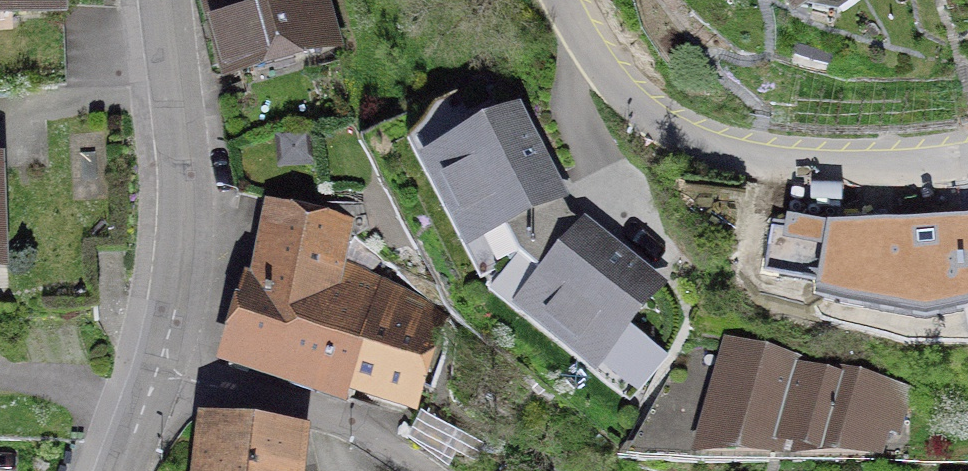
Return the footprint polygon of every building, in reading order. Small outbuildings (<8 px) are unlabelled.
[(70,32),(68,0),(0,0),(0,36),(70,32)] [(223,97),(338,63),(319,0),(194,0),(223,97)] [(807,35),(857,0),(783,0),(807,35)] [(574,211),(525,116),(420,170),(469,265),(574,211)] [(269,133),(227,143),(235,188),(273,195),(289,140),(269,133)] [(332,290),(342,267),(352,230),(262,211),(223,343),(356,379),(373,334),(340,318),(349,293),(332,290)] [(516,318),(602,386),(674,296),(588,228),(516,318)] [(841,237),(844,314),(923,316),(930,341),(967,333),(967,231),(921,239),(841,237)] [(373,334),(356,379),(416,406),(445,326),(394,311),(402,293),(342,267),(332,290),(349,293),(340,318),(373,334)] [(771,452),(797,359),(729,339),(693,461),(771,452)] [(797,359),(771,452),(895,461),(915,387),(797,359)] [(202,431),(198,470),(309,470),(312,443),(202,431)]
